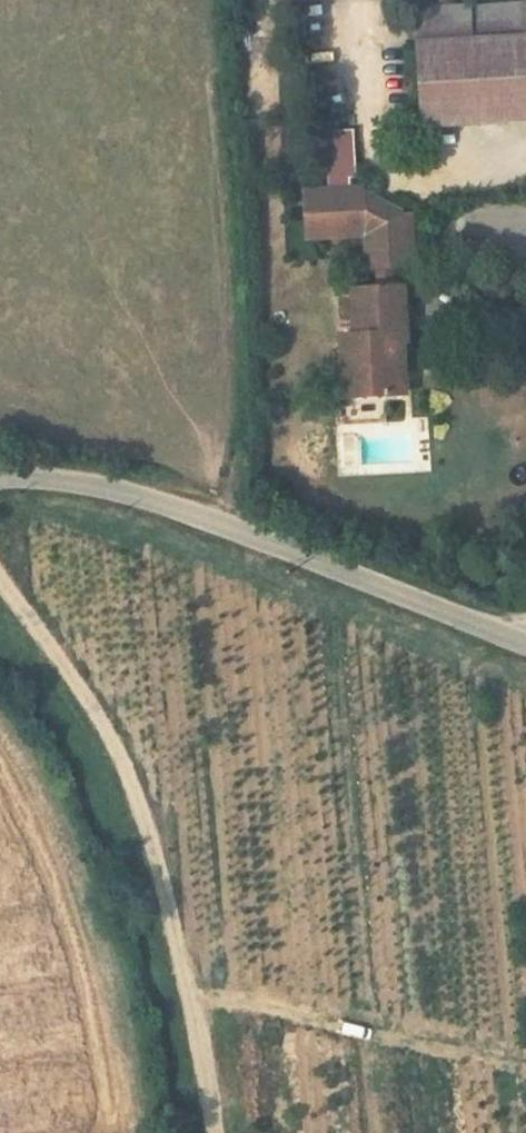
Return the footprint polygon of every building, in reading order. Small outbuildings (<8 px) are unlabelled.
[(522,49),(521,32),(407,37),(408,52),(522,49)] [(522,49),(408,52),(412,139),(525,136),(522,49)] [(391,220),(354,198),(295,201),(296,247),(350,244),(352,280),(363,279),(379,279),(399,279),(397,225),(391,226),(391,220)] [(380,302),(379,279),(363,279),(363,302),(380,302)] [(343,412),(368,411),(369,411),(385,410),(384,352),(392,351),(392,340),(391,302),(380,302),(363,302),(340,303),(342,350),(326,349),(327,372),(327,383),(329,382),(343,381),(343,412)] [(343,381),(329,382),(329,413),(343,412),(343,381)]
